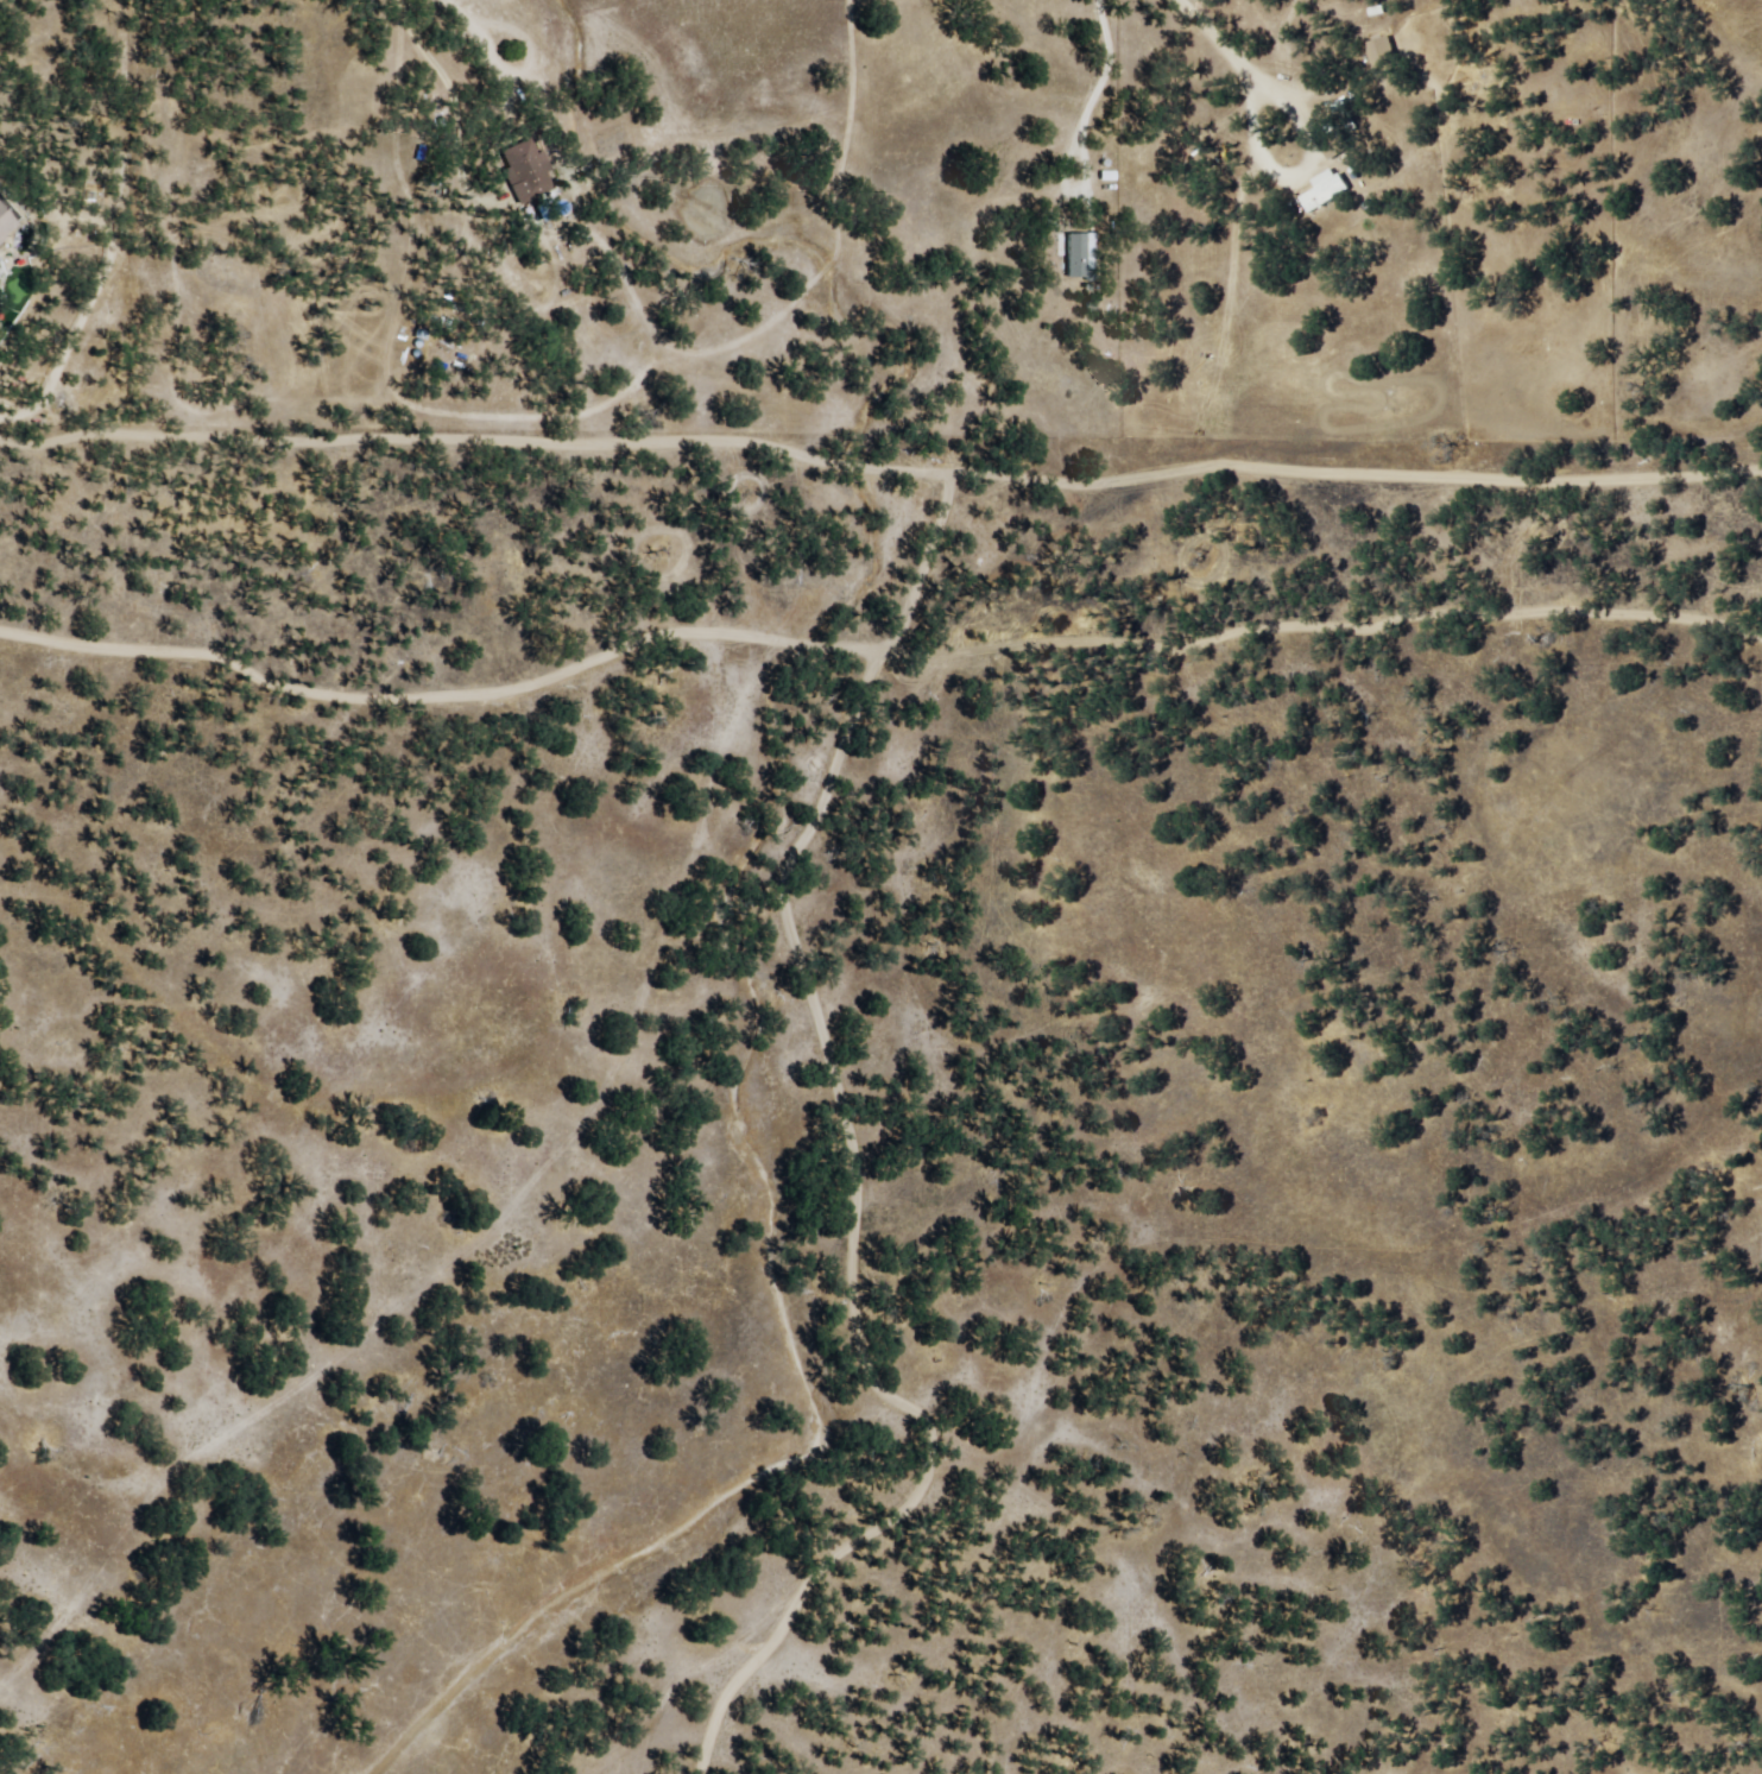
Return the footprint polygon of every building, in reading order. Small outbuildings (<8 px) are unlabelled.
[(1395,62),(1390,38),(1366,44),(1371,68),(1395,62)] [(504,172),(516,205),(554,192),(536,138),(500,151),(506,170),(504,172)] [(1303,198),(1315,216),(1354,191),(1338,166),(1313,182),(1318,189),(1303,198)] [(12,230),(15,221),(0,204),(0,241),(12,230)] [(1065,235),(1066,279),(1093,279),(1092,234),(1065,235)]
